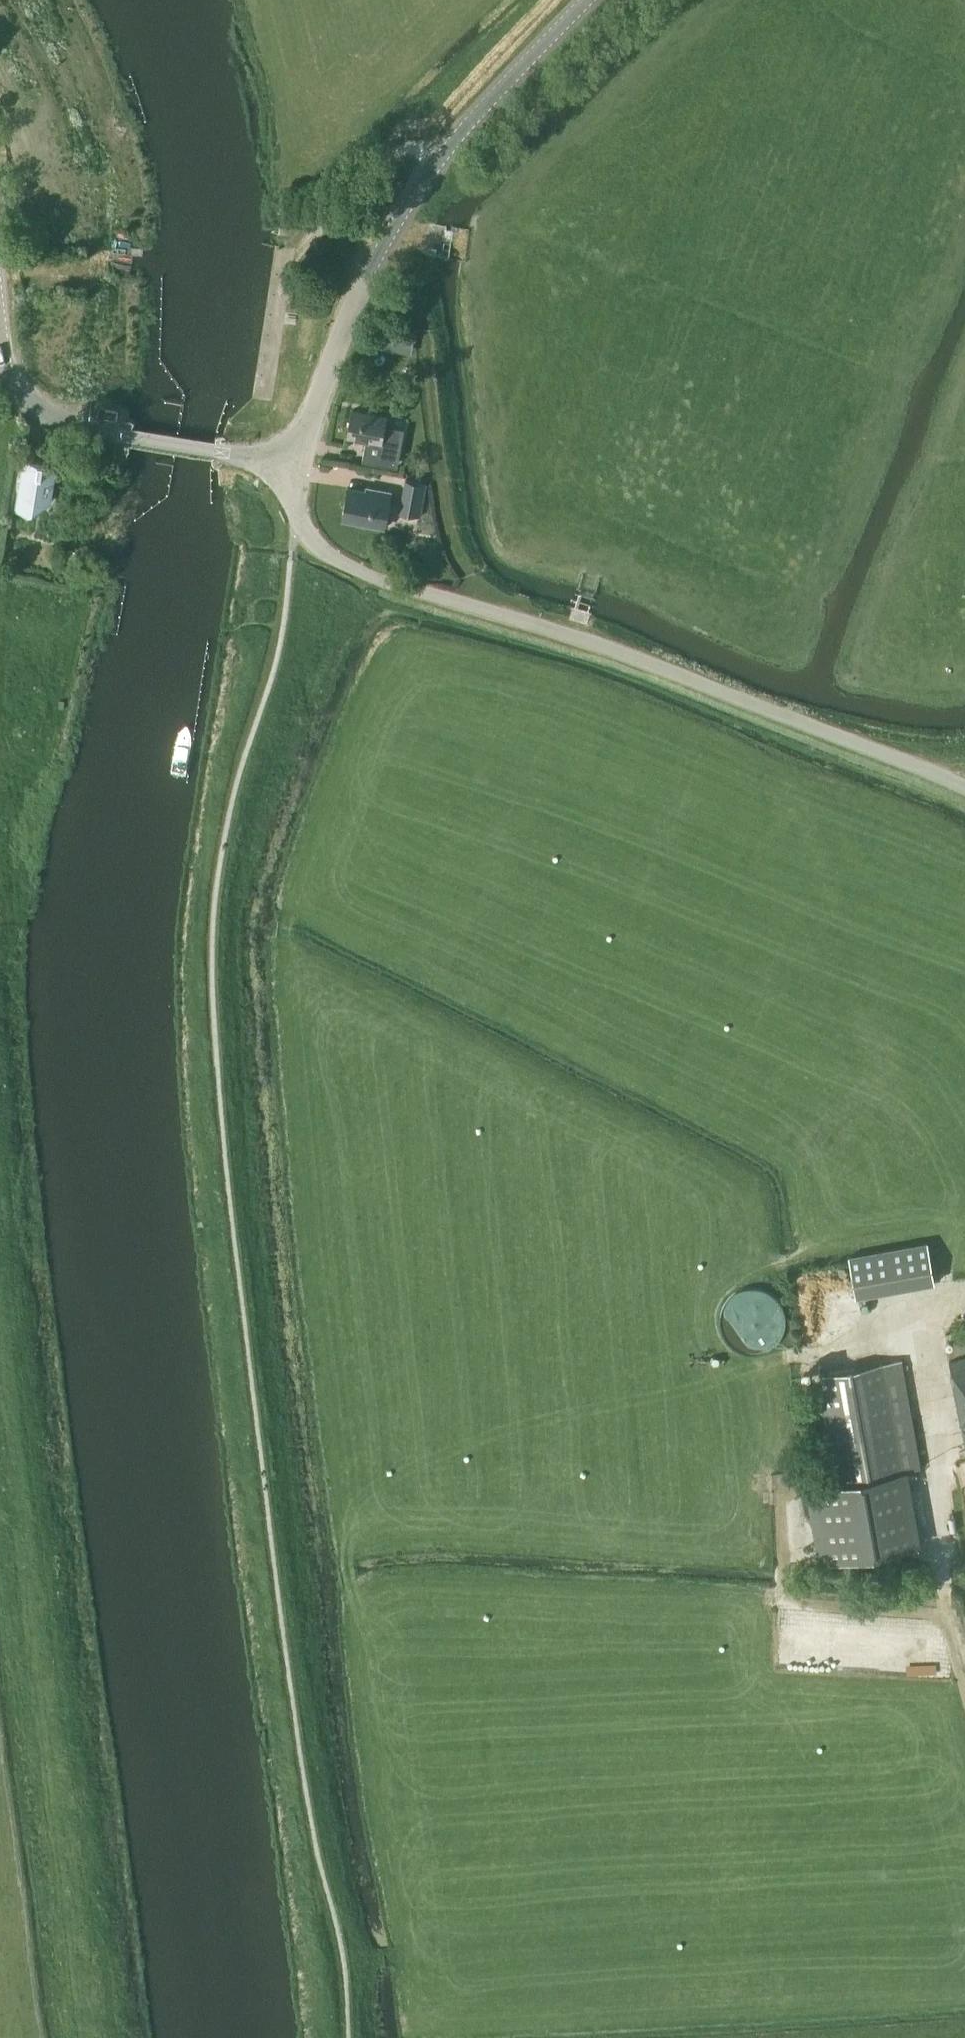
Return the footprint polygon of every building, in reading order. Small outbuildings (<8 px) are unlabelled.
[(411,352),(414,337),(384,334),(382,347),(411,352)] [(105,406),(99,405),(96,417),(103,418),(103,416),(115,418),(117,410),(105,408),(105,406)] [(386,415),(352,409),(347,436),(366,439),(362,459),(397,466),(404,430),(384,427),(386,415)] [(176,435),(160,432),(156,452),(173,454),(176,435)] [(57,464),(23,459),(16,509),(29,511),(35,508),(52,499),(57,464)] [(426,483),(405,479),(399,512),(420,516),(426,483)] [(373,491),(347,486),(342,518),(384,526),(391,491),(373,488),(373,491)] [(850,1252),(858,1294),(938,1279),(930,1237),(850,1252)] [(755,1333),(780,1333),(780,1302),(755,1302),(755,1333)] [(949,1362),(964,1440),(964,1357),(949,1362)] [(920,1467),(901,1359),(815,1374),(834,1482),(908,1469),(920,1467)] [(921,1544),(908,1469),(834,1482),(806,1487),(819,1562),(921,1544)]
